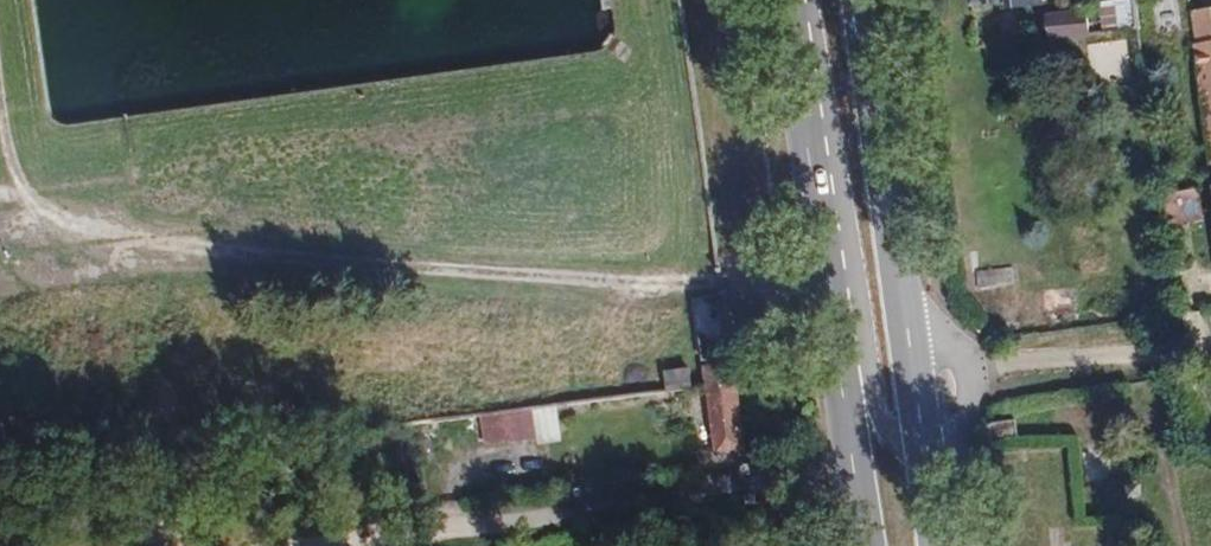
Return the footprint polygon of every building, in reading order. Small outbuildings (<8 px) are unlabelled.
[(1005,1),(1006,10),(1043,5),(1042,0),(1012,0),(1005,1)] [(1133,0),(1102,0),(1103,28),(1134,28),(1133,0)] [(1195,11),(1210,130),(1210,9),(1195,11)] [(1087,10),(1046,16),(1049,41),(1090,36),(1087,10)] [(1198,189),(1161,194),(1165,226),(1201,221),(1198,189)] [(978,273),(980,287),(1014,282),(1012,269),(978,273)] [(716,294),(688,298),(697,360),(725,356),(716,294)] [(739,448),(726,363),(696,367),(709,452),(739,448)] [(668,390),(693,387),(690,367),(665,370),(668,390)] [(533,410),(481,417),(484,444),(537,437),(533,410)] [(988,443),(1018,438),(1015,420),(985,424),(988,443)]
